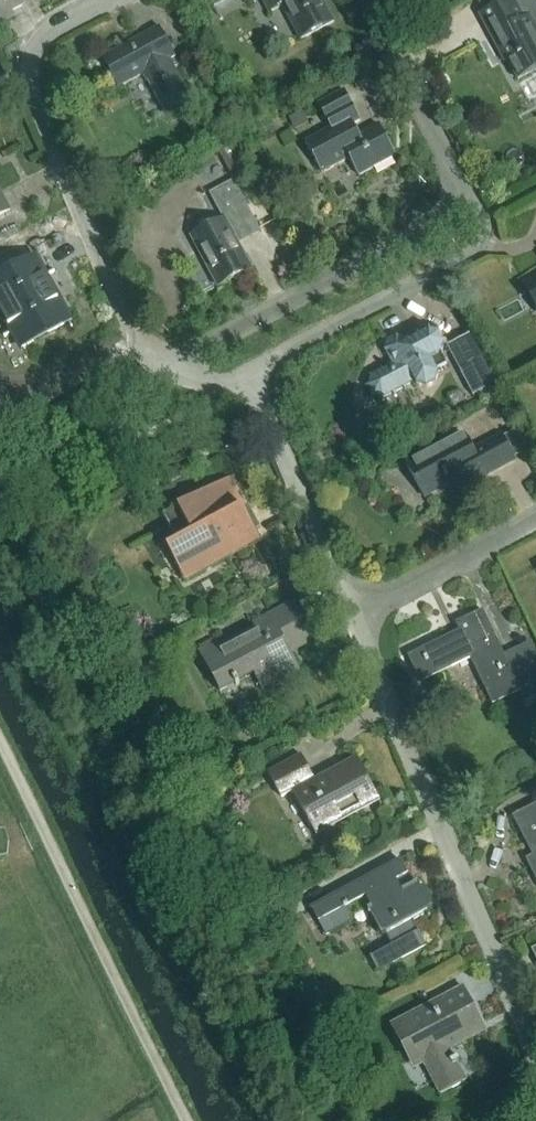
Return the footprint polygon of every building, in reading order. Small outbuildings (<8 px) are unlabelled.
[(14,18),(12,14),(23,7),(20,1),(19,0),(0,0),(0,25),(14,18)] [(268,13),(282,5),(300,39),(333,21),(322,0),(261,0),(268,13)] [(512,0),(507,0),(478,16),(498,54),(501,53),(516,80),(535,70),(535,31),(529,17),(523,20),(512,0)] [(159,27),(99,59),(115,88),(141,73),(164,115),(189,101),(167,60),(174,56),(159,27)] [(345,129),(353,124),(358,122),(342,91),(316,105),(329,129),(303,143),(320,174),(347,159),(357,176),(393,157),(376,126),(351,140),(345,129)] [(303,111),(289,118),(295,131),(310,124),(303,111)] [(234,159),(227,163),(232,172),(239,168),(234,159)] [(208,191),(221,217),(188,235),(216,287),(252,268),(238,241),(260,230),(232,178),(208,191)] [(18,248),(33,242),(28,229),(13,236),(18,248)] [(66,321),(32,257),(0,274),(0,311),(12,333),(22,328),(28,341),(66,321)] [(370,374),(366,388),(371,398),(387,401),(414,385),(416,388),(426,390),(435,386),(438,375),(431,363),(443,356),(446,344),(441,333),(427,330),(406,341),(405,339),(396,336),(387,341),(384,351),(390,363),(370,374)] [(455,377),(468,401),(492,389),(479,362),(464,369),(465,371),(455,377)] [(462,392),(450,399),(453,406),(466,400),(462,392)] [(514,462),(500,437),(474,451),(466,436),(407,468),(424,499),(456,481),(461,490),(514,462)] [(229,546),(254,532),(228,482),(164,516),(179,544),(167,550),(184,581),(234,554),(229,546)] [(220,649),(217,644),(198,654),(220,693),(253,675),(262,691),(300,671),(291,654),(314,641),(293,602),(252,624),(255,630),(220,649)] [(408,657),(421,683),(472,658),(494,705),(519,693),(524,705),(535,699),(535,655),(510,668),(483,613),(457,626),(460,632),(408,657)] [(301,757),(268,775),(282,800),(293,793),(314,832),(378,797),(357,760),(315,783),(301,757)] [(513,818),(521,833),(529,828),(535,842),(535,806),(513,818)] [(527,861),(535,878),(535,856),(527,861)] [(415,920),(436,909),(422,882),(405,891),(399,880),(409,875),(401,860),(314,907),(329,936),(355,922),(347,909),(367,898),(393,948),(373,958),(380,972),(429,946),(415,920)] [(482,1024),(464,989),(392,1027),(408,1059),(419,1053),(441,1096),(467,1082),(458,1064),(460,1063),(458,1058),(449,1063),(441,1046),(482,1024)]
